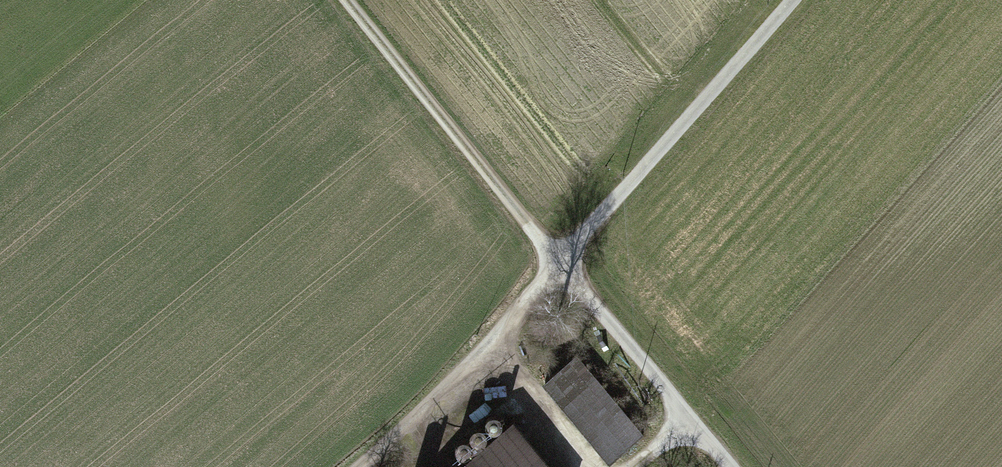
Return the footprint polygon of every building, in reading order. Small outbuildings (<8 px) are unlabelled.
[(576,354),(545,380),(612,461),(643,434),(576,354)] [(489,432),(491,433),(494,433),(496,432),(498,431),(499,428),(500,426),(500,424),(499,421),(497,419),(495,418),(492,418),(490,418),(488,419),(486,421),(485,424),(485,426),(485,429),(487,431),(489,432)] [(455,466),(550,466),(513,421),(455,466)] [(472,445),(475,446),(477,446),(479,445),(481,443),(483,441),(483,439),(483,436),(482,434),(480,432),(478,431),(476,430),(473,431),(471,432),(469,434),(468,436),(468,439),(469,441),(470,443),(472,445)] [(458,456),(461,457),(463,457),(465,456),(467,455),(469,452),(469,450),(469,448),(468,445),(466,443),(464,442),(462,442),(459,442),(457,444),(455,445),(454,448),(454,450),(455,453),(456,455),(458,456)]
